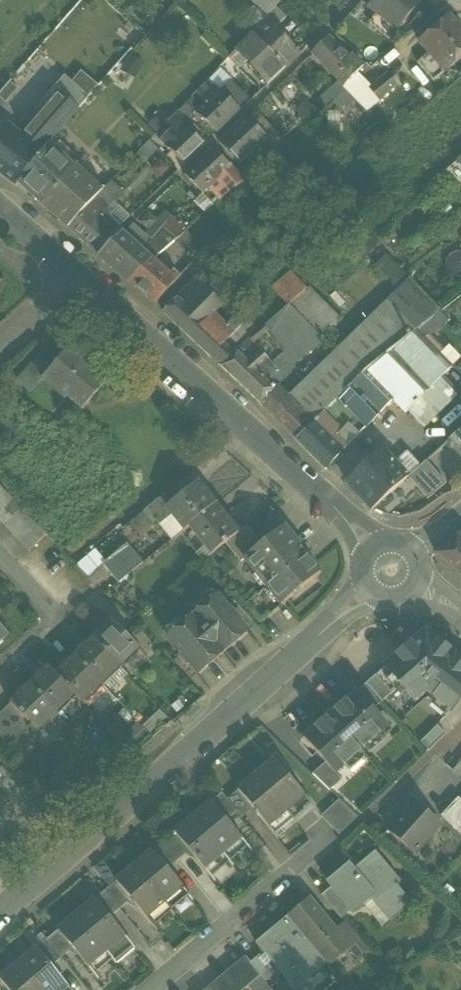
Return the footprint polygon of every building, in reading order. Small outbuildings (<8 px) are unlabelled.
[(267,17),(283,0),(248,0),(267,17)] [(369,8),(376,14),(368,23),(389,40),(419,3),(415,0),(375,0),(369,8)] [(419,44),(427,54),(443,73),(444,73),(460,59),(460,33),(449,19),(419,44)] [(300,55),(268,20),(252,35),(252,36),(284,69),(285,70),(300,55)] [(284,69),(252,36),(237,50),(238,50),(228,59),(239,70),(248,62),(255,69),(252,72),(266,86),(284,69)] [(348,58),(328,39),(312,54),(344,86),(354,76),(363,67),(351,56),(348,58)] [(443,73),(427,54),(416,63),(433,82),(443,73)] [(387,74),(368,90),(378,102),(397,87),(387,74)] [(365,93),(355,82),(358,80),(354,76),(344,86),(368,111),(378,102),(368,90),(365,93)] [(64,77),(53,89),(59,94),(77,110),(88,97),(64,77)] [(5,104),(17,90),(10,84),(0,95),(0,100),(5,104)] [(222,97),(209,84),(199,93),(209,103),(196,115),(215,133),(237,111),(234,107),(233,108),(222,97)] [(242,98),(231,88),(222,97),(233,108),(234,107),(242,98)] [(7,125),(0,134),(0,175),(15,187),(17,184),(51,141),(77,110),(59,94),(22,137),(7,125)] [(356,121),(367,110),(356,99),(345,110),(356,121)] [(200,135),(176,113),(167,123),(173,128),(159,142),(182,162),(201,144),(196,139),(200,135)] [(246,118),(218,144),(240,164),(258,147),(268,158),(278,149),(246,118)] [(146,161),(158,148),(149,140),(137,154),(146,161)] [(51,141),(17,184),(39,205),(74,167),(77,165),(51,141)] [(215,147),(184,177),(202,196),(218,180),(223,185),(214,193),(221,201),(244,180),(238,174),(230,168),(231,167),(230,165),(229,166),(215,147)] [(158,160),(152,171),(163,177),(169,166),(158,160)] [(247,166),(238,174),(244,180),(253,173),(247,166)] [(74,167),(39,205),(67,229),(98,196),(85,184),(88,180),(74,167)] [(98,196),(67,229),(95,253),(120,228),(109,218),(113,214),(109,210),(123,194),(111,183),(98,196)] [(162,229),(142,251),(152,261),(153,261),(162,253),(161,253),(175,241),(162,229)] [(142,251),(121,233),(97,256),(127,283),(128,282),(152,261),(142,251)] [(376,264),(394,285),(406,275),(388,254),(376,264)] [(460,277),(460,254),(453,259),(452,269),(459,277),(460,277)] [(152,261),(128,282),(154,306),(179,278),(172,272),(169,275),(153,261),(152,261)] [(214,263),(163,314),(220,367),(234,354),(223,345),(242,325),(235,319),(225,329),(213,315),(241,289),(214,263)] [(305,291),(288,272),(270,289),(287,307),(288,306),(305,291)] [(407,280),(386,301),(395,311),(406,301),(417,290),(407,280)] [(333,314),(309,290),(307,292),(305,291),(288,306),(313,332),(333,314)] [(417,290),(406,301),(417,313),(428,302),(417,290)] [(395,311),(386,301),(288,397),(312,422),(315,419),(364,371),(414,331),(395,311)] [(417,313),(406,301),(395,311),(414,331),(415,331),(426,322),(417,313)] [(417,313),(426,322),(439,312),(428,302),(417,313)] [(313,332),(288,306),(287,307),(248,341),(277,374),(320,339),(313,332)] [(415,331),(414,331),(364,371),(315,419),(345,449),(391,402),(404,414),(411,407),(439,379),(450,368),(441,358),(415,331)] [(248,341),(221,368),(260,405),(273,392),(270,388),(279,380),(275,375),(277,374),(248,341)] [(441,358),(450,368),(460,358),(451,348),(441,358)] [(108,384),(71,352),(53,372),(44,383),(64,400),(67,397),(83,412),(108,384)] [(53,372),(38,359),(17,383),(28,392),(40,379),(44,383),(53,372)] [(456,395),(439,379),(411,407),(428,423),(456,395)] [(312,422),(288,397),(270,415),(294,440),(312,422)] [(345,449),(315,419),(312,422),(294,440),(324,470),(345,449)] [(450,440),(456,447),(460,443),(460,430),(450,440)] [(368,514),(398,483),(371,454),(342,485),(368,514)] [(426,462),(408,478),(418,489),(435,473),(426,462)] [(435,473),(418,489),(426,499),(444,483),(435,473)] [(176,503),(166,511),(171,517),(183,532),(192,525),(192,524),(215,506),(198,485),(176,503)] [(0,488),(0,522),(29,552),(46,536),(0,488)] [(168,492),(146,510),(160,526),(171,517),(166,511),(176,503),(168,492)] [(237,534),(215,506),(192,524),(192,525),(214,552),(224,545),(237,534)] [(246,527),(237,534),(224,545),(240,564),(244,561),(244,560),(261,546),(246,527)] [(320,574),(283,528),(261,546),(244,560),(244,561),(281,605),(320,574)] [(436,555),(460,579),(460,532),(436,555)] [(127,545),(102,565),(118,584),(142,564),(127,545)] [(94,550),(76,564),(87,577),(105,563),(94,550)] [(230,614),(216,597),(192,618),(223,655),(247,634),(238,622),(231,613),(230,614)] [(223,655),(192,618),(167,638),(181,655),(188,664),(189,664),(198,675),(223,655)] [(139,651),(114,623),(94,642),(120,668),(139,651)] [(8,636),(0,626),(0,643),(8,636)] [(383,667),(414,704),(425,694),(450,714),(460,700),(460,661),(424,631),(383,667)] [(120,668),(94,642),(75,659),(100,686),(120,668)] [(100,686),(75,659),(56,676),(56,677),(75,697),(74,697),(81,704),(100,686)] [(56,676),(50,670),(30,688),(55,714),(74,697),(75,697),(56,677),(56,676)] [(381,702),(365,684),(356,693),(372,711),(381,702)] [(55,714),(30,688),(11,705),(13,707),(29,725),(36,732),(55,714)] [(355,692),(303,739),(325,764),(334,775),(335,774),(387,728),(372,711),(356,693),(355,692)] [(0,718),(0,734),(9,743),(29,725),(13,707),(0,718)] [(308,802),(274,761),(256,777),(290,817),(308,802)] [(334,775),(325,764),(312,775),(329,791),(341,781),(335,774),(334,775)] [(290,817),(256,777),(237,792),(252,810),(272,833),(290,817)] [(237,792),(227,801),(236,813),(241,819),(252,810),(237,792)] [(236,813),(227,801),(222,795),(211,805),(225,822),(236,813)] [(440,816),(459,834),(460,831),(460,802),(457,798),(440,816)] [(338,800),(321,817),(330,826),(348,809),(338,800)] [(412,802),(388,830),(415,854),(439,827),(412,802)] [(225,822),(211,805),(193,820),(226,860),(244,845),(225,822)] [(348,809),(330,826),(338,836),(357,818),(348,809)] [(226,860),(193,820),(175,835),(189,852),(208,875),(226,860)] [(175,835),(174,834),(163,843),(178,861),(189,852),(175,835)] [(178,861),(163,843),(152,853),(153,853),(167,870),(178,861)] [(167,870),(153,853),(135,868),(168,908),(186,893),(167,870)] [(356,874),(348,866),(328,883),(332,888),(350,910),(352,912),(371,896),(391,920),(409,904),(394,885),(398,882),(374,854),(360,866),(362,869),(356,874)] [(168,908),(135,868),(117,884),(131,901),(150,923),(168,908)] [(117,884),(116,883),(105,892),(120,910),(131,901),(117,884)] [(350,910),(332,888),(322,897),(340,918),(350,910)] [(120,910),(105,892),(93,902),(94,902),(108,919),(120,910)] [(335,931),(308,899),(286,917),(326,965),(328,968),(350,950),(351,949),(335,931)] [(108,919),(94,902),(76,917),(110,957),(128,942),(108,919)] [(110,957),(76,917),(58,932),(73,951),(92,972),(110,957)] [(286,917),(256,943),(290,983),(304,971),(310,978),(326,965),(286,917)] [(367,950),(344,923),(335,931),(351,949),(350,950),(357,959),(367,950)] [(58,932),(57,931),(46,940),(62,959),(73,951),(58,932)] [(62,959),(46,940),(34,949),(36,951),(51,969),(62,959)] [(18,966),(38,989),(69,989),(51,969),(36,951),(18,966)] [(266,965),(259,956),(249,964),(260,977),(265,983),(275,974),(267,965),(266,965)] [(208,989),(244,989),(260,977),(249,964),(244,958),(208,989)] [(0,981),(0,982),(7,989),(38,989),(18,966),(0,981)]
